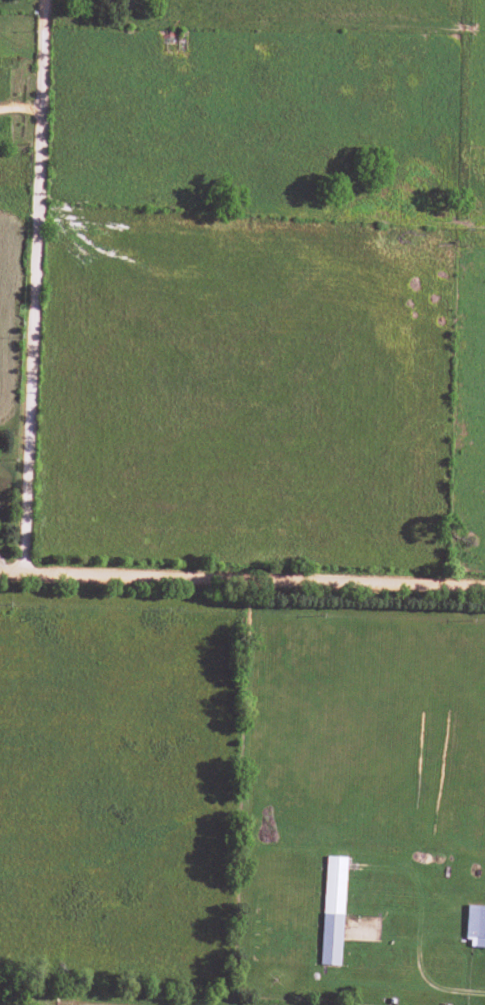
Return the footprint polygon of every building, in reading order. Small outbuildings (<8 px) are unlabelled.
[(467,905),(465,938),(475,938),(474,948),(484,948),(484,906),(467,905)]
